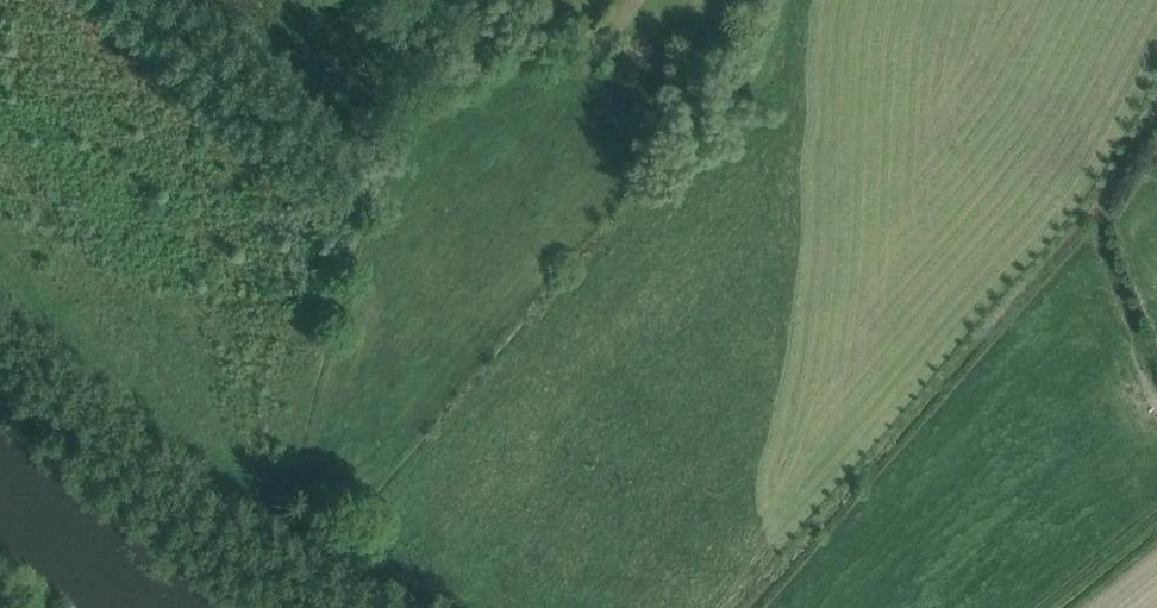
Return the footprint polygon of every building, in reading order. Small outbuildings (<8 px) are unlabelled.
[(1156,271),(1156,242),(1148,268),(1156,271)]
